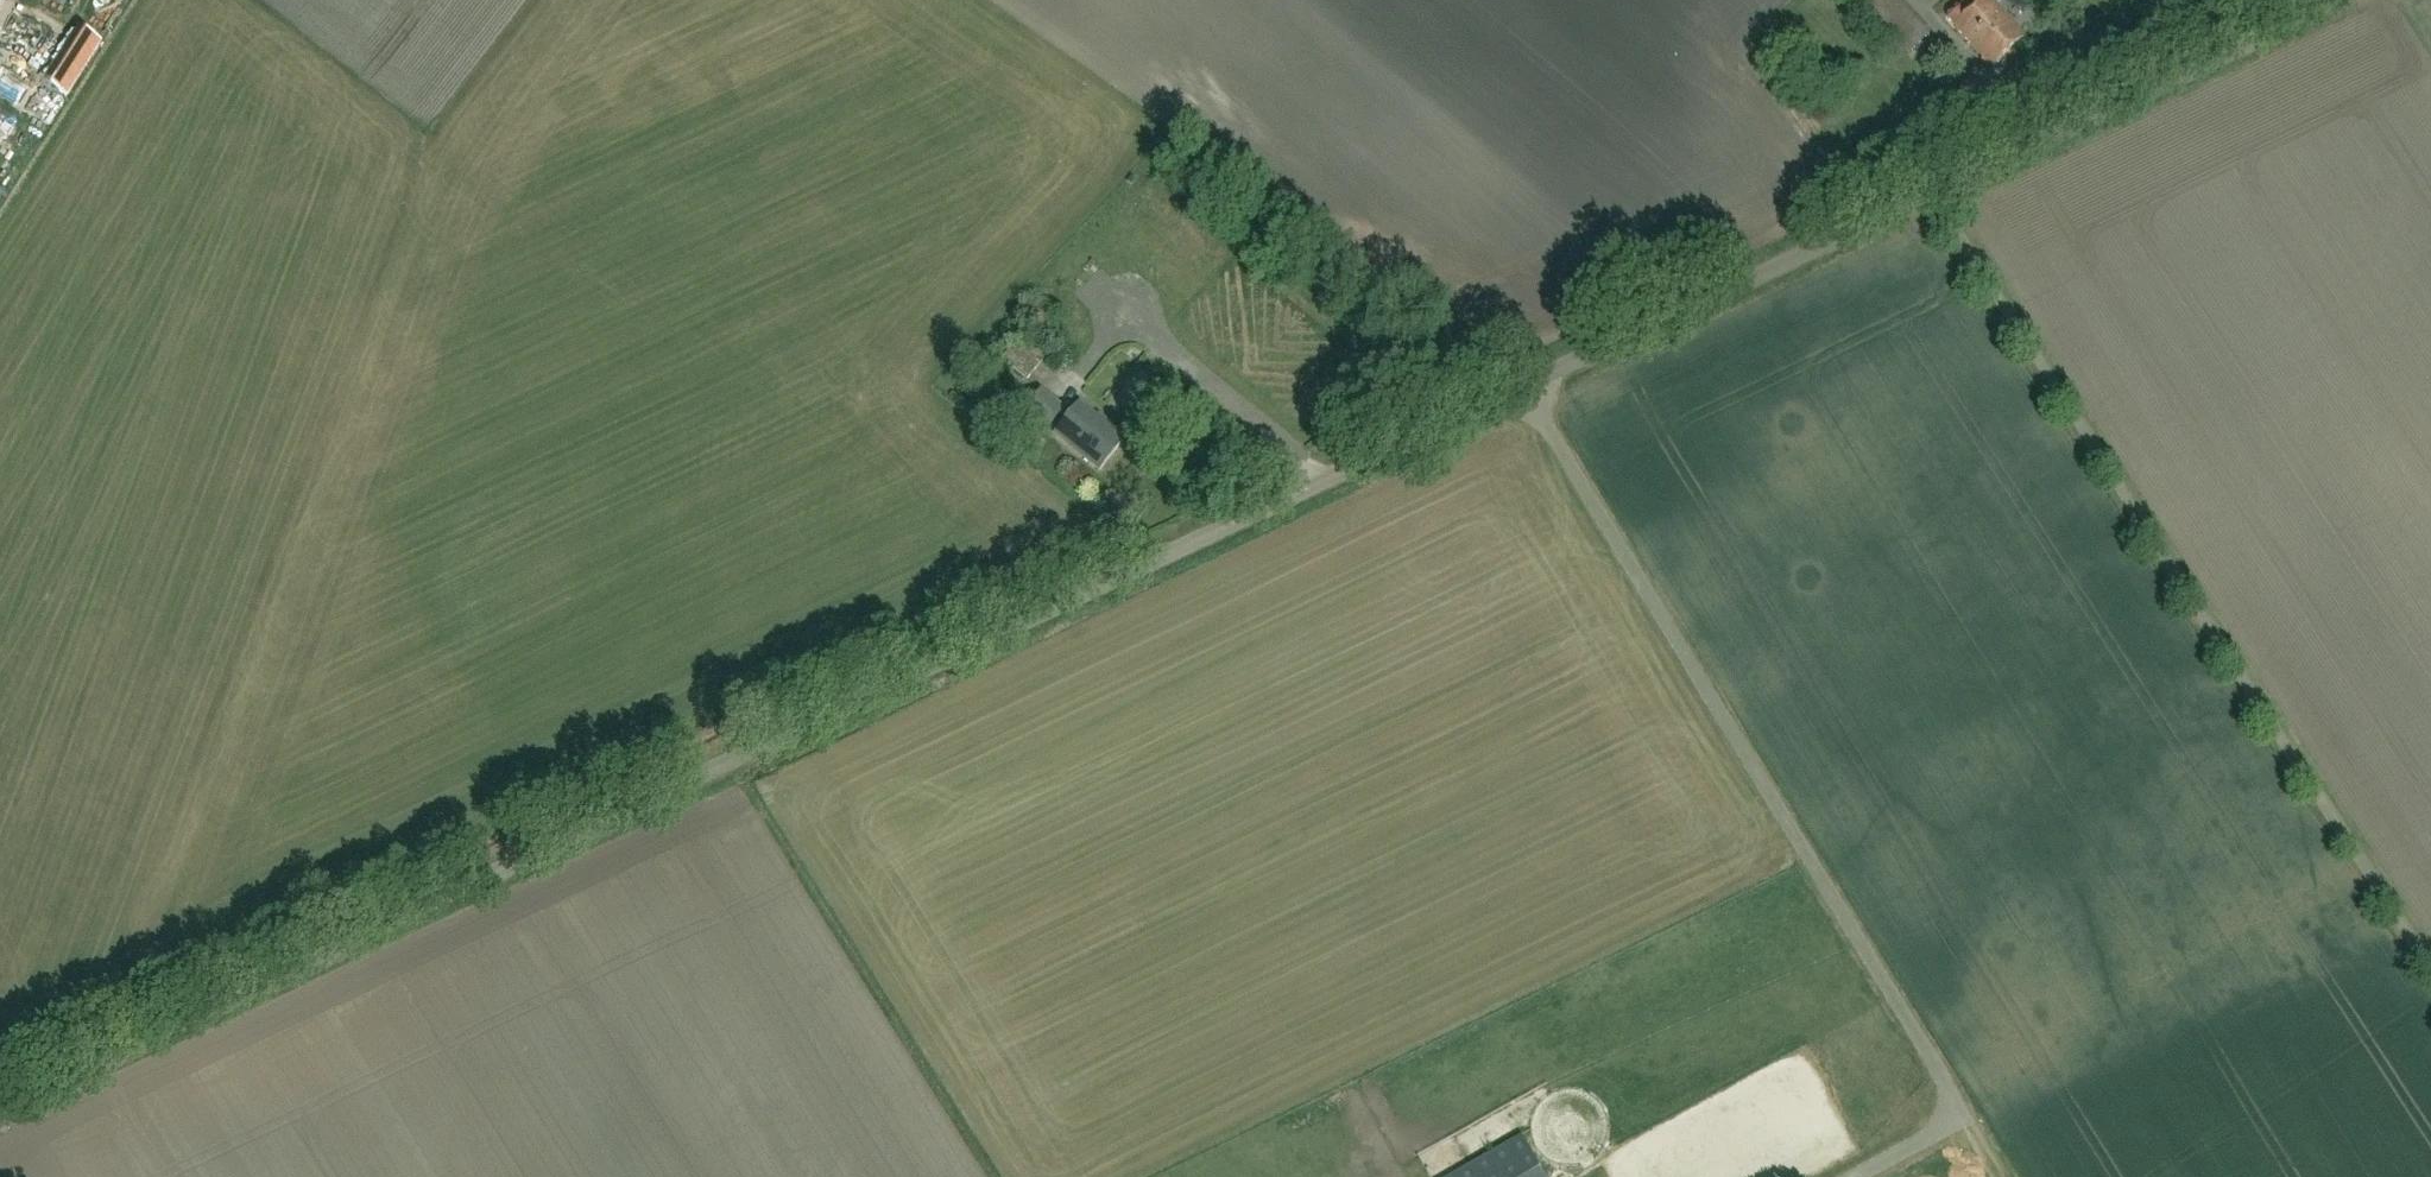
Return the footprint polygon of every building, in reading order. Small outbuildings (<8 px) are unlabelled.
[(1959,26),(1959,27),(1995,68),(2029,39),(1995,0),(1961,0),(1973,14),(1970,16),(1963,8),(1958,8),(1952,13),(1952,18),(1959,26)] [(1954,88),(1966,101),(1976,92),(1964,79),(1954,88)] [(1026,382),(1045,359),(1018,337),(1000,360),(1026,382)] [(1048,434),(1066,411),(1041,391),(1023,414),(1048,434)] [(1098,470),(1121,440),(1078,406),(1054,436),(1098,470)] [(1487,1158),(1453,1176),(1498,1176),(1487,1158)]
